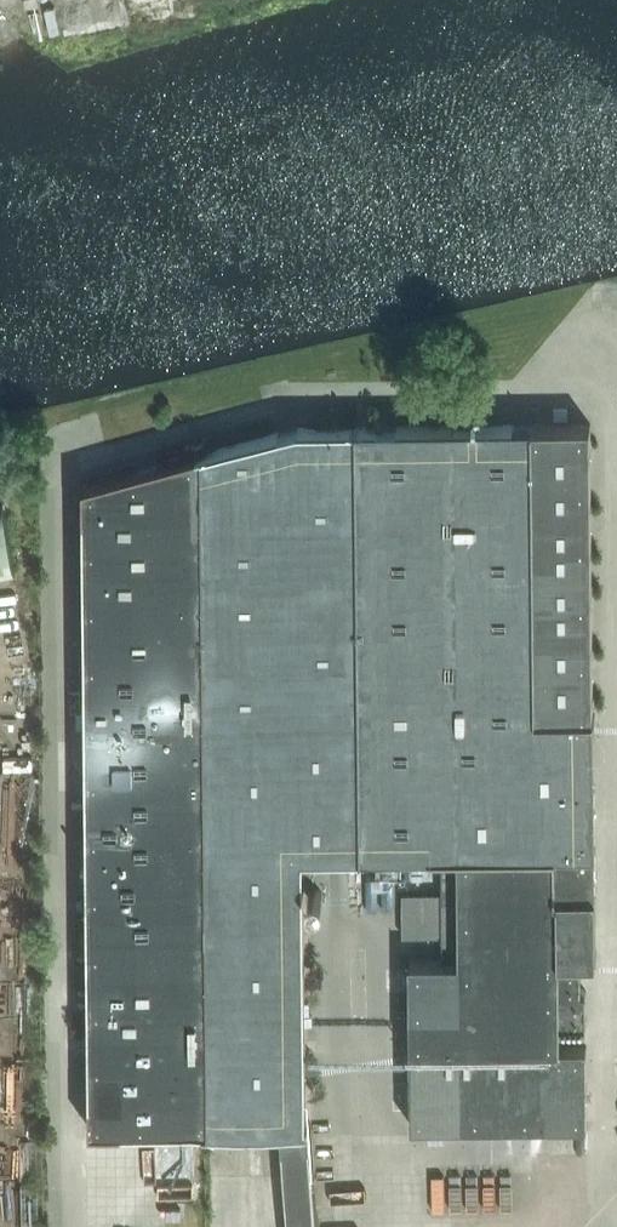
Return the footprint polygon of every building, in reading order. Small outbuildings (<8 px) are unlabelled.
[(87,483),(91,964),(91,981),(93,1126),(164,1125),(280,1124),(289,1226),(317,1226),(309,1119),(307,1119),(306,871),(317,871),(317,856),(306,856),(306,852),(442,852),(442,893),(403,893),(403,935),(442,934),(443,958),(410,957),(411,1125),(588,1124),(587,1048),(560,1048),(560,1027),(588,1027),(587,990),(581,990),(581,958),(597,958),(594,423),(555,423),(555,408),(518,407),(518,424),(301,425),(155,466),(87,483)] [(0,499),(0,574),(13,572),(0,499)] [(91,964),(75,964),(75,981),(91,981),(91,964)]
